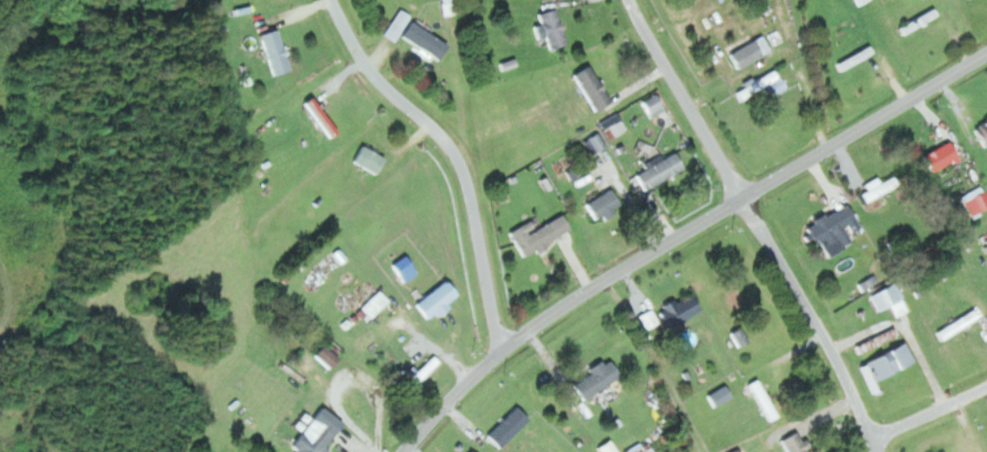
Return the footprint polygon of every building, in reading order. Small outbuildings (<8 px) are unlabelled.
[(540,24),(533,27),(537,40),(545,37),(549,49),(565,44),(552,8),(536,14),(540,24)] [(898,26),(902,34),(939,18),(936,9),(898,26)] [(399,36),(437,60),(447,45),(408,21),(410,17),(398,10),(382,35),(395,43),(399,36)] [(272,76),(290,70),(276,29),(258,35),(272,76)] [(770,49),(762,35),(728,55),(736,70),(770,49)] [(837,64),(841,72),(874,54),(870,46),(837,64)] [(571,76),(594,112),(609,102),(586,66),(571,76)] [(736,92),(741,102),(779,79),(774,70),(736,92)] [(641,102),(649,118),(664,111),(656,95),(641,102)] [(626,129),(615,109),(599,118),(610,138),(626,129)] [(986,145),(986,119),(972,129),(983,148),(986,145)] [(590,155),(604,146),(596,134),(582,143),(590,155)] [(921,155),(929,172),(956,160),(949,142),(921,155)] [(382,156),(358,147),(351,163),(376,173),(382,156)] [(684,171),(676,151),(644,164),(646,170),(633,175),(639,190),(684,171)] [(862,193),(871,210),(882,204),(878,197),(900,186),(894,175),(862,193)] [(618,210),(612,192),(585,201),(591,220),(618,210)] [(984,192),(965,201),(971,215),(986,208),(986,198),(984,192)] [(810,242),(817,239),(826,255),(850,243),(844,232),(856,226),(845,204),(802,226),(810,242)] [(532,229),(528,221),(508,231),(520,256),(569,232),(561,215),(532,229)] [(409,267),(402,258),(392,266),(399,275),(409,267)] [(423,319),(454,297),(444,282),(413,304),(423,319)] [(878,310),(892,305),(896,316),(907,312),(898,284),(872,293),(878,310)] [(371,319),(390,300),(379,289),(360,309),(371,319)] [(700,312),(691,293),(661,307),(663,310),(654,315),(651,310),(639,315),(645,329),(659,322),(662,330),(700,312)] [(940,340),(979,321),(974,311),(935,330),(940,340)] [(738,348),(749,341),(741,326),(730,333),(738,348)] [(913,363),(904,343),(864,361),(872,381),(913,363)] [(325,370),(336,360),(322,345),(311,355),(325,370)] [(405,382),(411,389),(438,363),(432,357),(405,382)] [(587,370),(590,374),(572,385),(581,400),(618,378),(606,358),(587,370)] [(747,385),(771,422),(780,416),(756,379),(747,385)] [(730,397),(724,386),(706,396),(713,407),(730,397)] [(486,436),(498,448),(527,419),(515,407),(486,436)] [(300,432),(290,445),(297,451),(296,451),(321,451),(332,436),(317,425),(307,437),(300,432)] [(797,431),(780,440),(787,451),(808,451),(797,431)]
